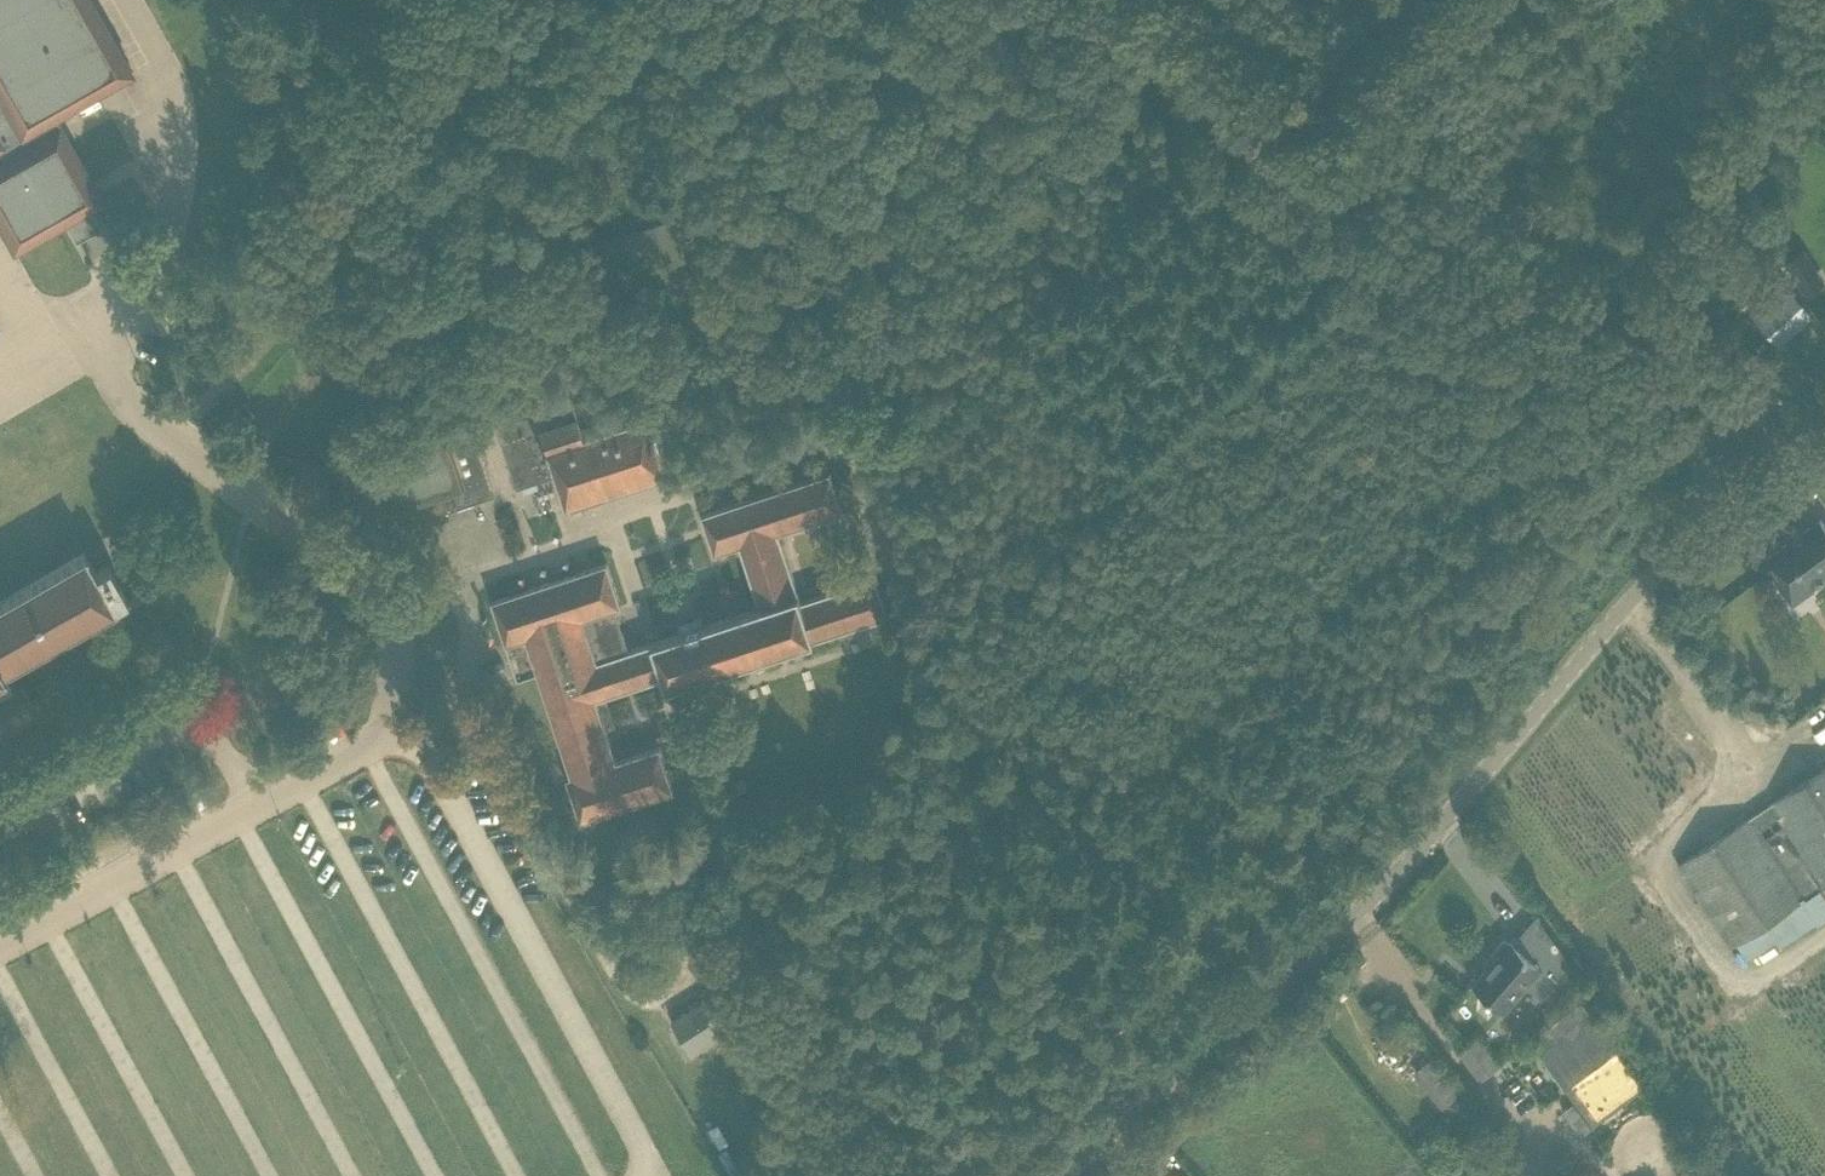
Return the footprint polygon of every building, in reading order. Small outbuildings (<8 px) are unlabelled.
[(13,250),(68,218),(77,234),(94,224),(85,209),(102,199),(54,115),(131,71),(125,59),(91,0),(0,0),(0,226),(13,250)] [(1776,288),(1750,310),(1766,328),(1779,343),(1812,314),(1783,282),(1776,288)] [(201,382),(209,372),(199,365),(191,375),(201,382)] [(648,414),(585,435),(571,392),(494,417),(517,487),(556,474),(567,507),(667,474),(648,414)] [(401,524),(494,495),(470,419),(342,460),(361,518),(396,507),(401,524)] [(779,532),(843,511),(830,472),(702,514),(715,553),(739,545),(760,607),(629,649),(615,608),(622,606),(607,562),(492,600),(507,645),(518,677),(537,671),(571,775),(566,776),(581,821),(674,790),(659,746),(616,760),(596,699),(663,677),(667,688),(889,615),(876,576),(801,600),(779,532)] [(1820,518),(1768,556),(1780,571),(1773,576),(1794,605),(1816,589),(1814,586),(1824,578),(1824,525),(1820,518)] [(126,597),(108,564),(95,571),(83,551),(0,599),(0,671),(126,597)] [(9,689),(0,673),(0,694),(9,689)] [(1677,864),(1732,947),(1738,943),(1748,958),(1776,940),(1779,945),(1816,921),(1802,901),(1821,889),(1824,886),(1824,766),(1677,864)] [(1500,953),(1473,984),(1504,1011),(1527,985),(1542,968),(1554,978),(1553,979),(1556,981),(1572,963),(1540,918),(1538,916),(1515,942),(1514,943),(1511,940),(1509,942),(1504,939),(1495,948),(1500,953)] [(740,979),(692,1009),(712,1041),(760,1011),(740,979)] [(1593,1124),(1643,1087),(1582,1001),(1530,1039),(1593,1124)] [(1441,1107),(1461,1090),(1432,1055),(1412,1071),(1441,1107)]
